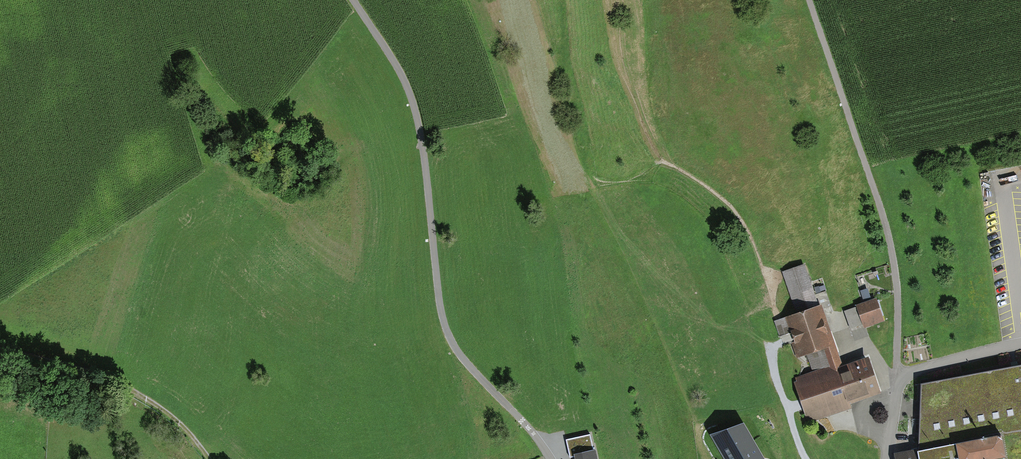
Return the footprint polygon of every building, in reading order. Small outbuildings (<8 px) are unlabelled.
[(805,263),(782,271),(796,310),(786,314),(799,353),(813,349),(820,370),(798,378),(810,411),(878,388),(867,355),(840,364),(805,263)] [(863,301),(844,308),(850,327),(884,316),(878,297),(872,299),(867,286),(859,289),(863,301)] [(988,451),(1020,445),(1020,365),(919,383),(916,449),(895,455),(895,458),(989,458),(988,451)] [(744,423),(710,435),(724,458),(765,458),(744,423)] [(565,438),(569,454),(575,452),(577,458),(597,458),(591,433),(565,438)]
